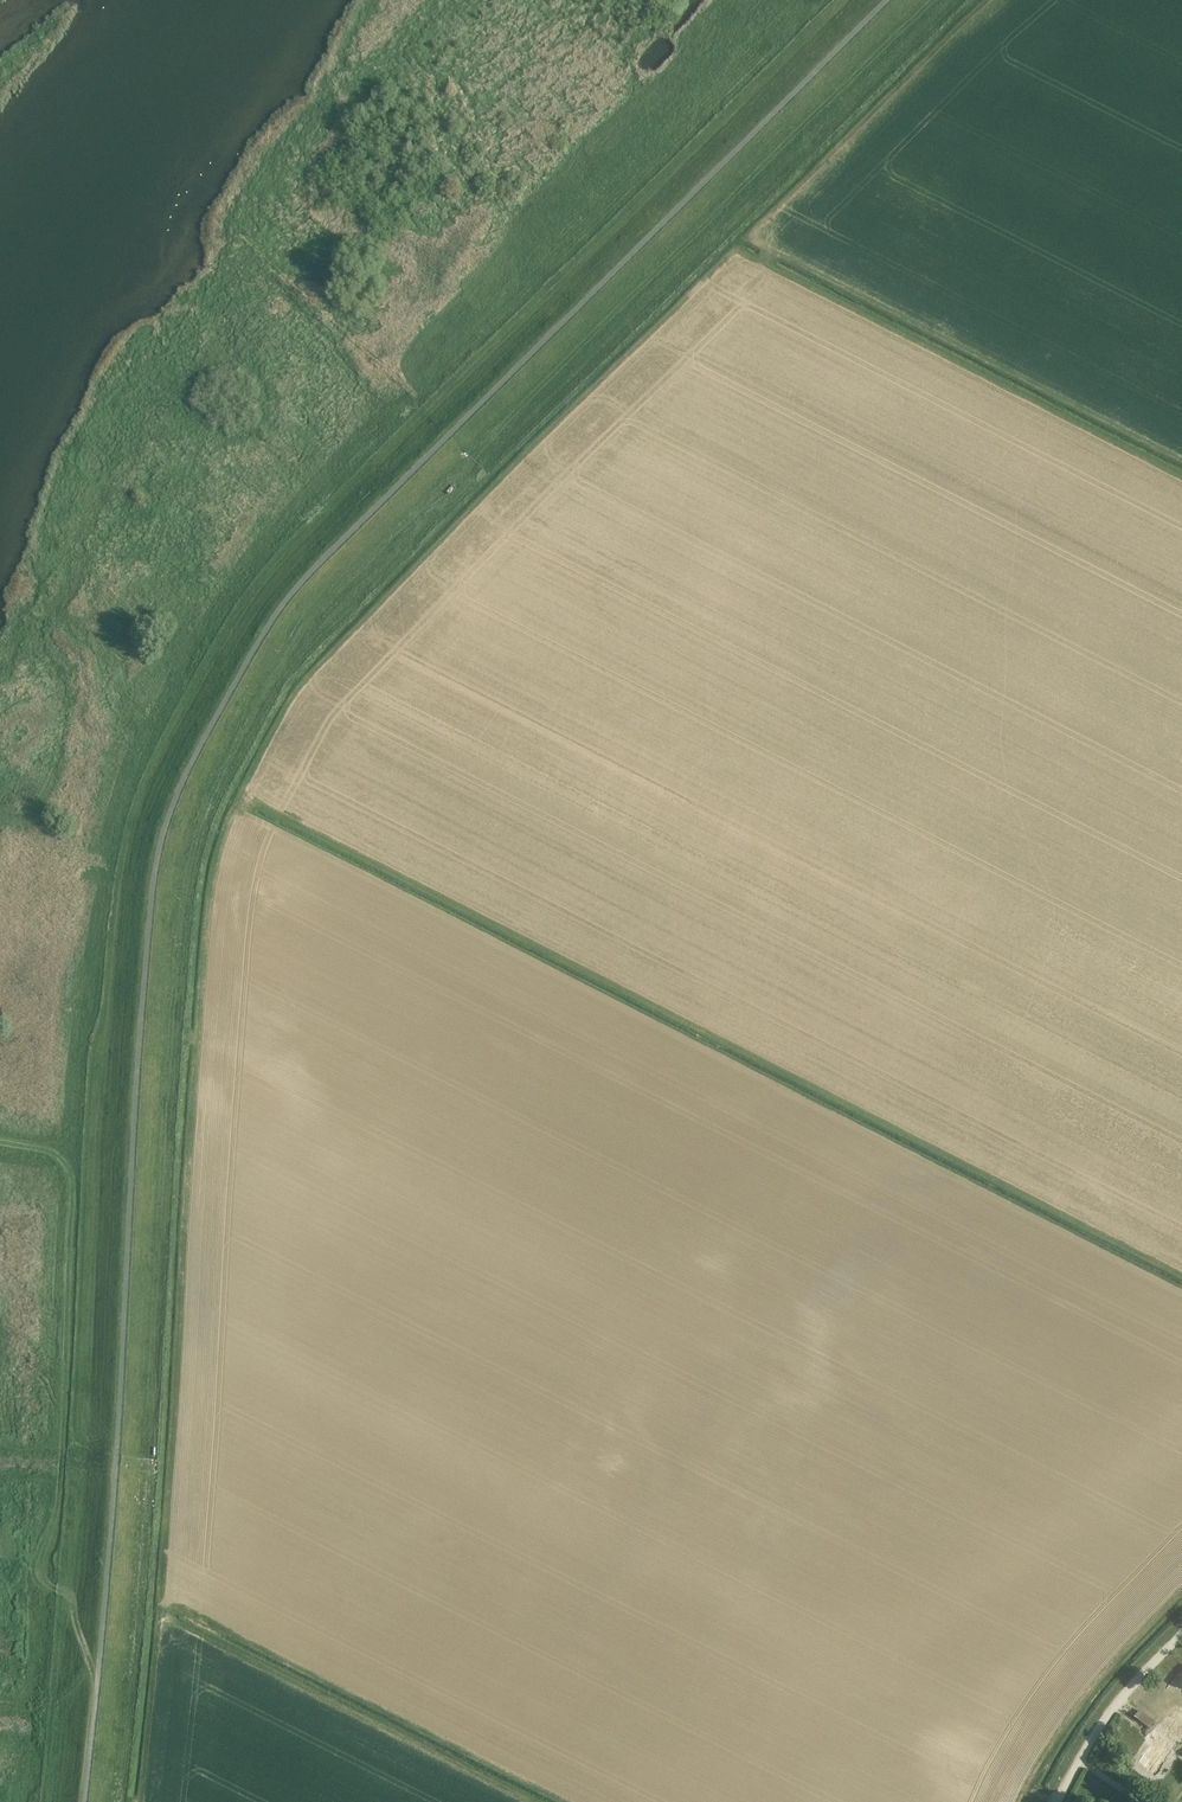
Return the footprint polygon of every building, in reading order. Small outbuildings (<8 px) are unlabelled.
[(1165,1692),(1178,1703),(1147,1743),(1151,1746),(1138,1762),(1155,1774),(1181,1739),(1181,1671),(1165,1692)] [(1134,1717),(1149,1728),(1153,1722),(1139,1711),(1134,1717)]
